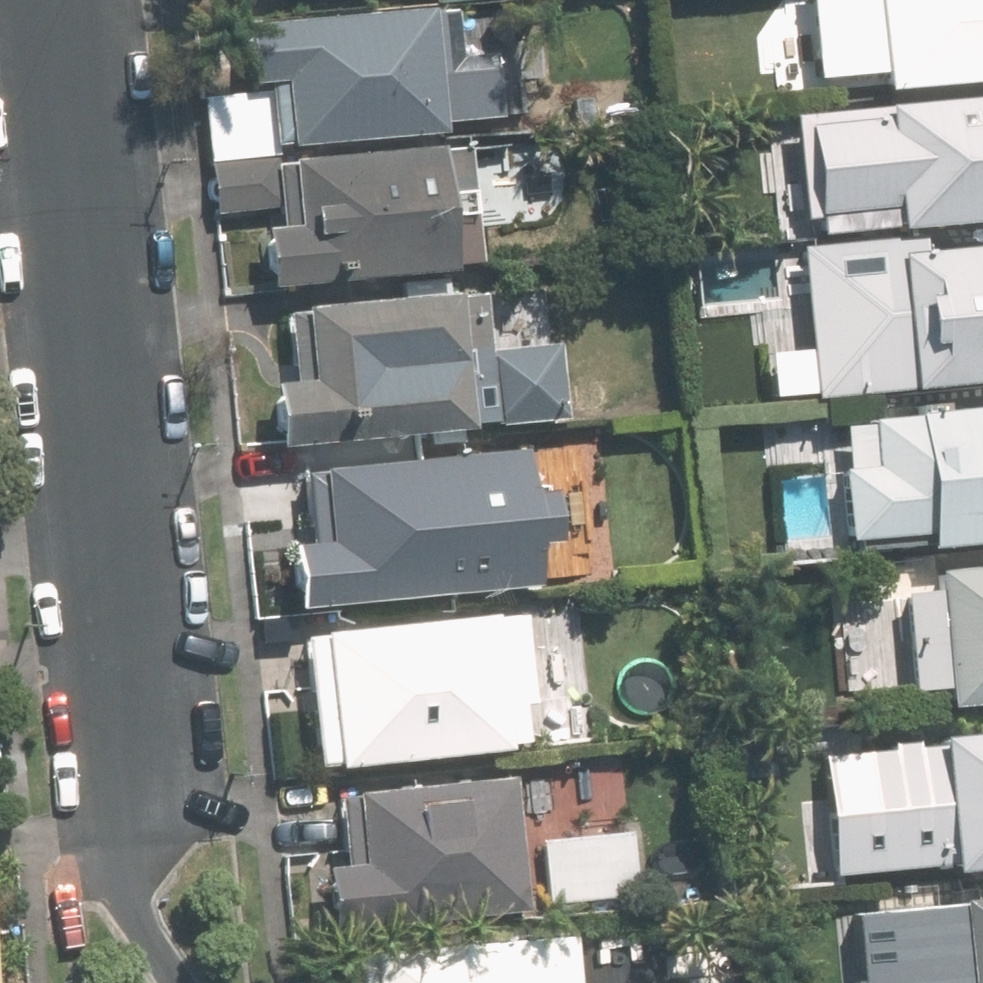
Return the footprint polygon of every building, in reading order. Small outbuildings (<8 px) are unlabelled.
[(460,0),(452,0),(254,17),(260,79),(293,76),(298,141),(452,129),(451,117),(507,112),(501,48),(464,51),(460,0)] [(822,72),(892,66),(894,84),(982,76),(982,0),(816,0),(822,72)] [(274,90),(207,96),(212,152),(279,146),(274,90)] [(844,106),(855,225),(982,213),(982,93),(844,106)] [(275,226),(280,280),(468,263),(458,144),(297,158),(303,224),(275,226)] [(216,216),(282,211),(277,157),(212,163),(216,216)] [(876,252),(887,382),(982,374),(982,243),(876,252)] [(492,287),(312,303),(319,377),(279,380),(285,443),(568,418),(561,337),(496,343),(492,287)] [(871,414),(875,462),(852,464),(859,541),(982,530),(982,404),(871,414)] [(306,601),(549,580),(545,536),(557,535),(553,484),(540,485),(537,447),(330,465),(335,526),(300,529),(306,601)] [(950,567),(951,586),(910,590),(920,708),(982,702),(982,564),(950,567)] [(343,762),(521,746),(509,614),(332,629),(343,762)] [(827,742),(839,876),(982,864),(982,728),(827,742)] [(527,774),(361,788),(367,863),(333,866),(338,927),(539,909),(527,774)] [(637,832),(547,839),(553,901),(643,893),(637,832)] [(863,903),(870,982),(982,982),(982,893),(863,903)] [(577,933),(378,951),(381,982),(581,982),(577,933)]
